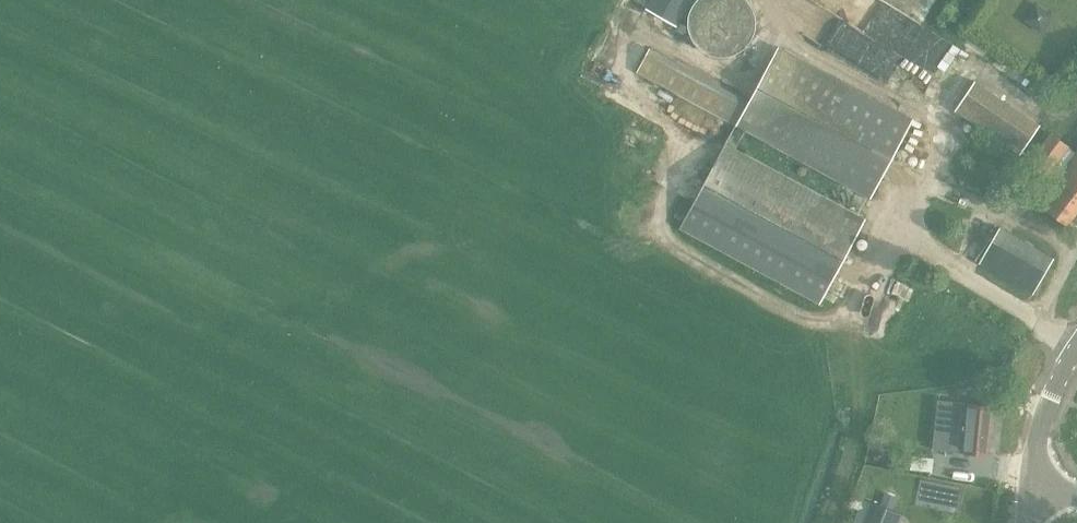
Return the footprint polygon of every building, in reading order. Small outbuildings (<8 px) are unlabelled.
[(660,27),(676,36),(695,0),(675,0),(660,27)] [(726,143),(694,203),(680,230),(821,305),(867,219),(736,149),(747,130),(872,197),(914,120),(779,48),(750,101),(650,48),(638,71),(738,123),(726,143)] [(975,81),(954,111),(1020,155),(1041,125),(975,81)] [(1071,147),(1052,132),(1028,162),(1048,177),(1071,147)] [(1041,203),(1075,229),(1076,227),(1076,156),(1041,203)] [(1034,294),(1055,259),(1001,228),(981,263),(1034,294)] [(940,400),(935,450),(989,456),(994,406),(940,400)] [(936,457),(934,473),(946,475),(949,459),(936,457)] [(863,522),(901,522),(904,515),(871,502),(863,522)]
